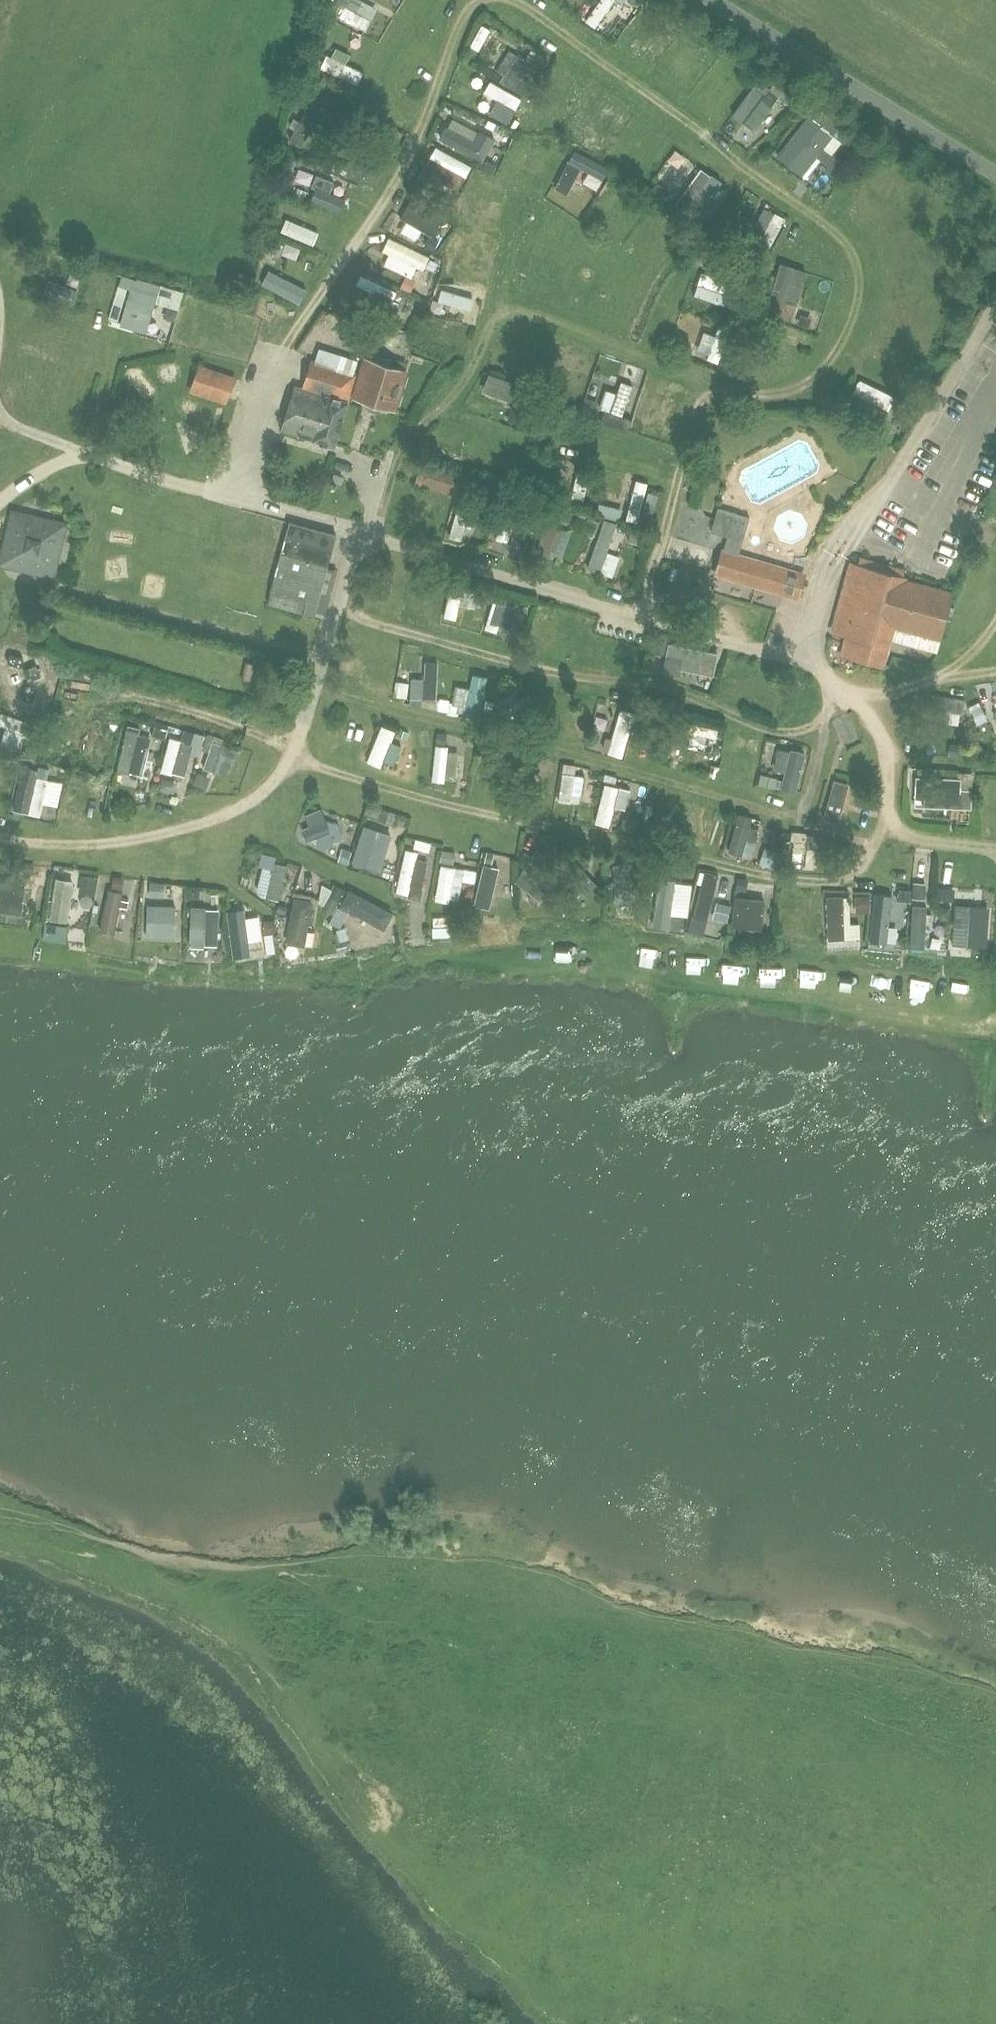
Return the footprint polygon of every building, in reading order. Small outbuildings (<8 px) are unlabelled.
[(370,5),(359,0),(338,0),(333,10),(360,24),(370,5)] [(581,17),(593,23),(606,0),(591,0),(581,17)] [(477,19),(463,40),(473,47),(487,26),(477,19)] [(322,33),(313,63),(348,74),(358,44),(322,33)] [(466,68),(463,85),(489,90),(494,66),(476,62),(474,70),(466,68)] [(512,87),(523,78),(511,63),(500,72),(512,87)] [(566,79),(558,92),(568,98),(576,86),(566,79)] [(309,123),(318,127),(330,103),(307,92),(285,136),(299,143),(309,123)] [(755,122),(762,98),(749,94),(741,118),(755,122)] [(796,119),(773,152),(790,164),(813,131),(796,119)] [(463,143),(472,133),(462,125),(454,134),(463,143)] [(343,165),(372,176),(376,165),(347,155),(343,165)] [(582,181),(591,168),(569,155),(553,181),(561,185),(569,173),(582,181)] [(596,220),(616,186),(601,177),(581,212),(596,220)] [(271,227),(297,232),(302,208),(276,203),(271,227)] [(768,236),(780,213),(769,208),(758,231),(768,236)] [(387,242),(380,260),(407,271),(414,253),(387,242)] [(293,288),(296,271),(264,266),(261,282),(293,288)] [(694,284),(721,284),(721,272),(694,272),(694,284)] [(132,323),(140,278),(125,275),(116,320),(132,323)] [(436,285),(432,302),(463,308),(466,290),(436,285)] [(792,299),(786,316),(809,323),(814,306),(792,299)] [(180,300),(170,333),(184,337),(194,304),(180,300)] [(693,327),(686,349),(715,359),(722,337),(693,327)] [(334,366),(314,360),(306,388),(297,385),(284,430),(337,445),(349,403),(348,403),(360,361),(337,354),(334,366)] [(357,397),(397,408),(409,372),(368,360),(357,397)] [(227,402),(235,381),(202,369),(194,390),(227,402)] [(880,412),(889,391),(851,374),(849,379),(828,370),(821,386),(880,412)] [(595,404),(618,411),(627,380),(616,376),(612,388),(600,385),(595,404)] [(201,422),(212,425),(219,401),(208,398),(201,422)] [(230,437),(235,416),(227,414),(221,435),(230,437)] [(200,440),(194,425),(182,429),(178,417),(169,420),(179,448),(200,440)] [(783,475),(814,460),(801,432),(774,445),(783,462),(778,465),(783,475)] [(503,512),(510,487),(411,457),(403,481),(503,512)] [(767,485),(757,459),(733,468),(742,494),(767,485)] [(576,501),(584,466),(573,463),(565,499),(576,501)] [(629,479),(621,506),(641,511),(649,485),(629,479)] [(456,535),(464,507),(452,504),(444,532),(456,535)] [(742,541),(749,516),(717,507),(711,531),(742,541)] [(67,524),(15,511),(2,562),(54,576),(67,524)] [(553,550),(562,524),(544,518),(535,544),(553,550)] [(599,518),(583,563),(607,572),(615,548),(611,547),(619,525),(599,518)] [(317,616),(318,613),(328,615),(340,570),(330,568),(338,536),(292,523),(271,604),(317,616)] [(798,595),(804,573),(723,550),(717,572),(798,595)] [(940,637),(952,593),(901,579),(904,568),(860,556),(858,562),(853,561),(834,628),(864,637),(858,657),(882,664),(893,624),(940,637)] [(452,615),(454,600),(469,602),(471,588),(443,584),(439,613),(452,615)] [(486,596),(481,625),(497,628),(503,599),(486,596)] [(667,639),(663,662),(709,672),(714,649),(667,639)] [(406,693),(430,693),(431,659),(420,658),(419,674),(407,673),(406,693)] [(479,689),(481,672),(468,670),(466,687),(479,689)] [(392,675),(390,692),(402,694),(405,677),(392,675)] [(676,695),(703,701),(707,687),(680,681),(676,695)] [(433,694),(431,707),(454,710),(455,696),(433,694)] [(16,723),(17,711),(0,711),(0,722),(16,723)] [(610,715),(604,750),(619,752),(625,718),(610,715)] [(146,732),(124,727),(114,771),(135,776),(146,732)] [(183,737),(164,732),(148,791),(168,796),(175,771),(181,772),(192,729),(185,727),(183,737)] [(582,742),(600,744),(601,732),(583,730),(582,742)] [(222,770),(231,746),(208,738),(200,762),(222,770)] [(429,740),(428,777),(442,777),(443,741),(429,740)] [(778,784),(793,787),(801,747),(785,744),(778,784)] [(581,770),(570,768),(571,759),(545,755),(542,768),(557,770),(553,796),(566,798),(567,790),(577,792),(581,770)] [(471,780),(480,782),(485,760),(475,758),(471,780)] [(758,768),(754,779),(768,785),(772,774),(758,768)] [(610,779),(612,771),(601,769),(591,818),(607,821),(616,780),(610,779)] [(57,793),(60,781),(46,777),(43,790),(57,793)] [(16,808),(37,811),(42,782),(21,779),(16,808)] [(839,829),(853,788),(830,780),(817,820),(839,829)] [(977,784),(976,803),(986,804),(987,785),(977,784)] [(910,785),(910,801),(965,802),(965,786),(910,785)] [(942,814),(943,804),(910,803),(909,812),(942,814)] [(311,846),(332,836),(316,804),(295,814),(311,846)] [(348,860),(376,868),(388,830),(361,821),(348,860)] [(810,860),(810,843),(801,843),(802,827),(788,827),(787,859),(810,860)] [(410,833),(408,844),(426,848),(428,837),(410,833)] [(719,851),(722,838),(708,835),(705,847),(719,851)] [(754,857),(760,843),(747,838),(741,852),(754,857)] [(392,888),(405,891),(414,846),(401,844),(392,888)] [(468,895),(484,900),(495,862),(480,857),(468,895)] [(283,865),(260,858),(250,889),(274,896),(283,865)] [(380,860),(380,876),(392,876),(392,860),(380,860)] [(456,898),(459,862),(435,860),(432,896),(456,898)] [(949,875),(948,895),(973,896),(974,862),(960,862),(960,876),(949,875)] [(70,875),(49,873),(43,935),(79,938),(80,924),(66,923),(70,875)] [(2,912),(15,915),(23,880),(0,875),(0,906),(3,906),(2,912)] [(144,891),(167,893),(168,880),(145,878),(144,891)] [(103,885),(99,922),(114,923),(118,887),(103,885)] [(865,909),(867,888),(853,887),(851,907),(865,909)] [(871,894),(871,915),(895,915),(895,899),(905,899),(906,888),(889,888),(889,894),(871,894)] [(821,891),(821,915),(840,916),(840,934),(856,934),(857,918),(846,918),(847,892),(821,891)] [(729,916),(760,916),(759,893),(729,893),(729,916)] [(352,894),(350,910),(369,912),(371,896),(352,894)] [(290,896),(283,946),(301,949),(308,899),(290,896)] [(203,941),(209,902),(193,900),(188,938),(203,941)] [(144,901),(143,933),(170,934),(171,902),(144,901)] [(941,927),(924,927),(925,901),(908,901),(907,943),(941,943),(941,927)] [(950,903),(952,942),(973,942),(971,902),(950,903)] [(973,903),(973,914),(989,914),(989,903),(973,903)] [(71,920),(84,920),(84,906),(71,905),(71,920)] [(243,911),(246,955),(263,954),(260,910),(243,911)] [(244,951),(243,921),(229,922),(230,951),(244,951)] [(746,932),(746,922),(726,922),(726,932),(746,932)] [(879,928),(881,944),(896,941),(894,926),(879,928)] [(824,934),(824,945),(841,945),(841,935),(824,934)] [(751,953),(750,973),(767,973),(767,953),(751,953)] [(953,977),(952,988),(970,990),(972,979),(953,977)]
